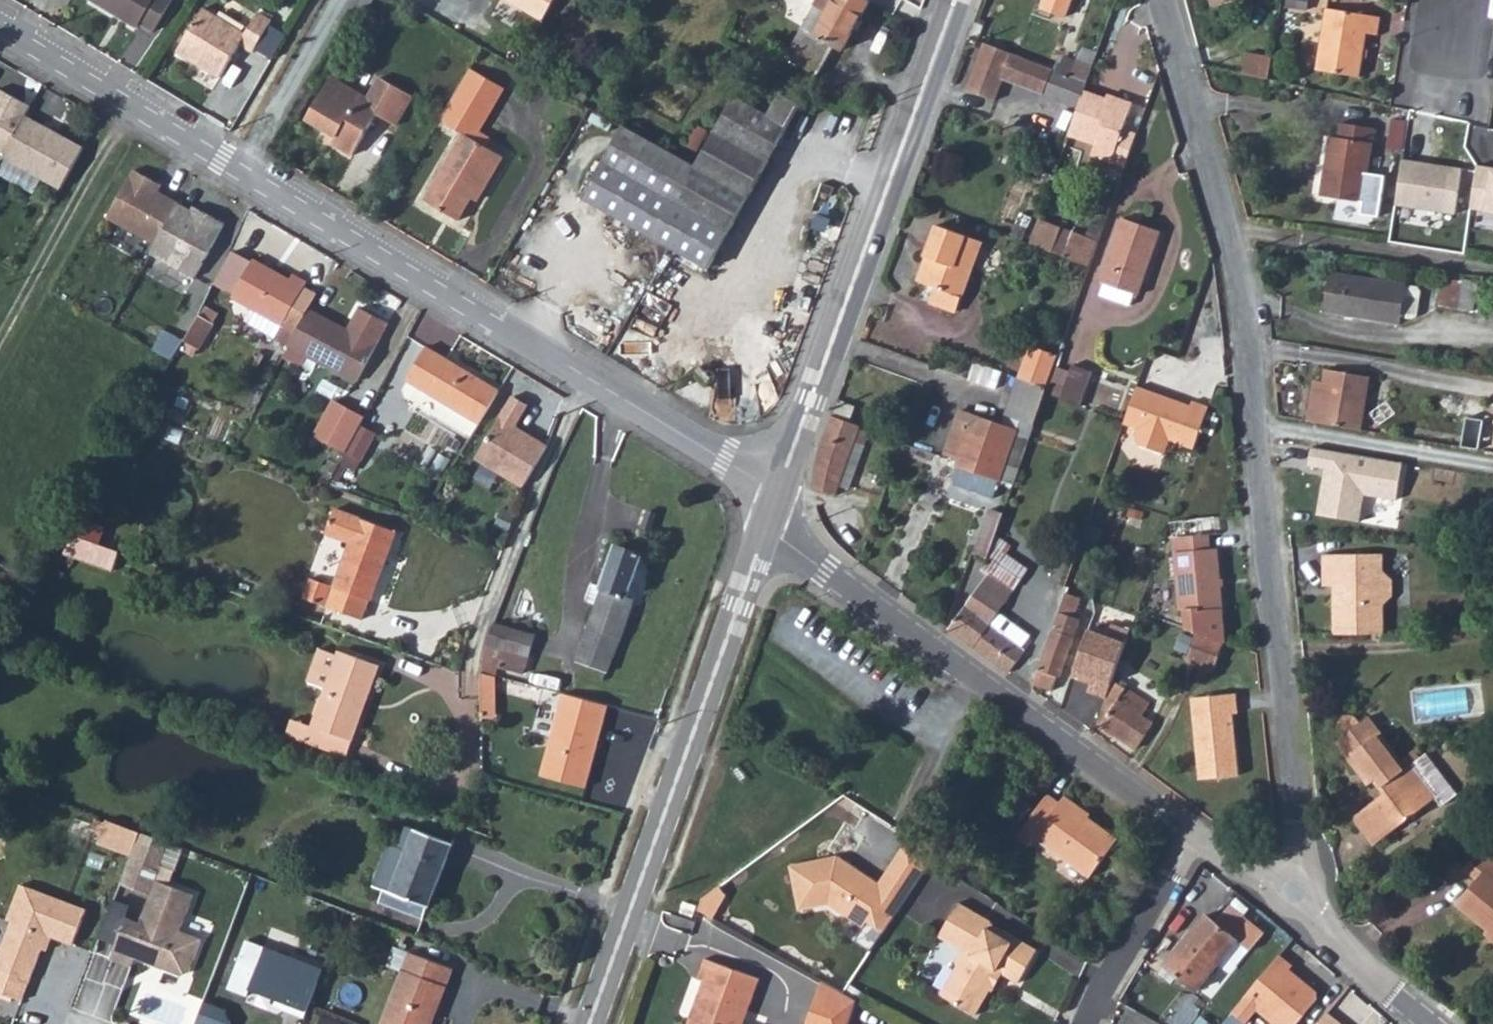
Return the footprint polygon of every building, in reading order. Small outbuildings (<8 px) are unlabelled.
[(144,25),(146,20),(159,28),(176,0),(101,0),(144,25)] [(869,0),(868,0),(835,0),(817,37),(806,31),(791,61),(821,77),(837,46),(846,50),(869,0)] [(1206,14),(1238,4),(1237,0),(1202,0),(1206,14)] [(261,51),(280,21),(262,10),(249,31),(204,4),(178,49),(224,75),(244,42),(261,51)] [(1379,17),(1324,8),(1315,70),(1358,78),(1364,33),(1376,35),(1379,17)] [(1063,98),(1071,75),(976,37),(958,80),(984,90),(991,72),(1063,98)] [(1242,56),(1236,74),(1264,80),(1266,61),(1242,56)] [(483,118),(493,125),(512,95),(475,73),(442,127),(461,139),(467,129),(473,132),(483,118)] [(372,123),(391,134),(406,109),(378,91),(368,106),(332,84),(305,127),(335,146),(330,153),(348,163),(372,123)] [(15,108),(22,98),(0,85),(0,134),(15,108)] [(1085,142),(1125,155),(1132,135),(1119,129),(1126,97),(1110,92),(1110,95),(1078,85),(1061,124),(1090,132),(1085,142)] [(785,96),(777,109),(799,121),(807,107),(785,96)] [(799,121),(777,109),(770,121),(740,105),(700,175),(629,133),(588,205),(711,276),(799,121)] [(0,134),(0,154),(50,182),(73,142),(54,131),(52,135),(28,122),(31,117),(15,108),(0,134)] [(467,129),(461,139),(469,142),(492,156),(497,148),(485,140),(493,125),(483,118),(473,132),(467,129)] [(1364,201),(1369,170),(1376,128),(1338,122),(1336,136),(1329,135),(1319,194),(1364,201)] [(492,156),(469,142),(430,208),(462,228),(477,206),(484,195),(490,199),(510,166),(492,156)] [(155,176),(128,160),(99,208),(148,238),(175,194),(152,181),(155,176)] [(1449,213),(1455,169),(1397,162),(1391,206),(1449,213)] [(1470,169),(1467,213),(1492,215),(1492,170),(1470,169)] [(1384,173),(1369,170),(1364,201),(1379,204),(1384,173)] [(185,201),(175,194),(148,238),(144,245),(186,271),(219,217),(187,197),(185,201)] [(484,195),(477,206),(483,211),(490,199),(484,195)] [(920,253),(909,277),(921,281),(915,294),(941,305),(971,235),(927,219),(912,250),(920,253)] [(1014,236),(1043,248),(1050,231),(1020,219),(1014,236)] [(1123,219),(1102,281),(1106,283),(1102,294),(1130,304),(1134,293),(1138,294),(1160,232),(1123,219)] [(903,274),(909,277),(920,253),(912,250),(903,274)] [(291,280),(252,258),(230,299),(258,315),(251,327),(289,348),(319,296),(305,288),(308,283),(294,275),(291,280)] [(1388,291),(1311,278),(1304,318),(1381,331),(1382,326),(1393,328),(1397,325),(1401,302),(1398,297),(1387,295),(1388,291)] [(1473,286),(1427,278),(1423,302),(1469,309),(1473,286)] [(1416,315),(1418,285),(1403,284),(1402,314),(1416,315)] [(393,326),(359,309),(348,331),(311,312),(291,351),(285,362),(304,372),(308,364),(359,390),(393,326)] [(220,325),(204,315),(188,343),(204,351),(220,325)] [(1032,381),(1052,388),(1062,357),(1035,349),(1026,379),(1032,381)] [(409,380),(482,424),(500,394),(428,350),(409,380)] [(1357,365),(1308,357),(1305,371),(1298,371),(1291,413),(1346,420),(1357,365)] [(1012,418),(1020,420),(1032,381),(1026,379),(1012,418)] [(1040,426),(1050,396),(1052,388),(1032,381),(1020,420),(1040,426)] [(1173,450),(1188,401),(1171,396),(1169,405),(1117,386),(1105,426),(1119,430),(1120,440),(1128,448),(1143,453),(1148,452),(1153,441),(1173,450)] [(529,409),(514,400),(477,462),(524,490),(548,450),(516,430),(529,409)] [(359,427),(329,409),(308,443),(339,461),(344,453),(359,427)] [(951,456),(959,460),(974,414),(966,411),(951,456)] [(967,491),(994,500),(1017,429),(974,414),(959,460),(968,463),(964,481),(967,491)] [(806,470),(809,492),(834,499),(858,428),(825,415),(806,470)] [(359,427),(344,453),(358,461),(374,435),(359,427)] [(1017,429),(994,500),(998,502),(1023,432),(1017,429)] [(335,506),(330,519),(325,532),(349,541),(326,600),(324,606),(360,620),(363,614),(368,600),(371,601),(394,543),(399,530),(335,506)] [(641,512),(632,508),(626,523),(636,526),(641,512)] [(1211,529),(1210,527),(1210,509),(1154,516),(1142,553),(1170,550),(1175,548),(1176,532),(1205,529),(1211,529)] [(983,559),(995,568),(996,562),(1010,519),(998,516),(983,559)] [(82,560),(92,538),(61,525),(48,547),(82,560)] [(1207,543),(1205,529),(1176,532),(1175,548),(1170,550),(1177,605),(1182,604),(1187,626),(1217,635),(1227,638),(1215,545),(1207,543)] [(615,595),(628,552),(603,543),(588,584),(577,579),(571,596),(583,599),(567,643),(600,655),(621,597),(615,595)] [(1328,584),(1331,633),(1382,628),(1379,599),(1388,590),(1387,573),(1376,566),(1376,549),(1316,552),(1317,584),(1328,584)] [(852,561),(865,569),(869,555),(858,550),(852,561)] [(980,654),(1005,619),(1025,589),(995,568),(988,577),(995,585),(959,637),(980,654)] [(1057,593),(1029,687),(1045,692),(1054,666),(1058,667),(1073,620),(1066,617),(1071,600),(1057,593)] [(980,654),(1007,674),(1032,639),(1005,619),(980,654)] [(1083,691),(1098,697),(1119,628),(1104,623),(1101,635),(1084,630),(1071,672),(1089,677),(1087,683),(1083,691)] [(495,717),(496,669),(529,670),(530,627),(484,626),(481,717),(495,717)] [(1209,662),(1217,635),(1187,626),(1179,651),(1209,662)] [(317,722),(309,743),(350,759),(384,670),(344,654),(343,657),(320,648),(307,681),(330,690),(317,722)] [(1070,678),(1087,683),(1089,677),(1071,672),(1070,678)] [(1151,706),(1113,684),(1099,725),(1138,750),(1156,726),(1145,718),(1151,706)] [(1232,688),(1189,693),(1199,774),(1238,770),(1230,708),(1236,707),(1232,688)] [(588,785),(611,704),(566,691),(543,772),(588,785)] [(284,733),(309,743),(317,722),(292,712),(284,733)] [(1426,818),(1440,803),(1402,764),(1391,775),(1385,768),(1390,763),(1350,723),(1345,728),(1334,719),(1328,719),(1321,726),(1322,733),(1331,741),(1324,750),(1360,789),(1365,782),(1376,794),(1348,824),(1372,848),(1417,808),(1426,818)] [(1046,797),(1043,801),(1107,850),(1112,843),(1046,797)] [(1107,850),(1043,801),(1015,837),(1026,844),(1033,839),(1086,879),(1107,850)] [(110,822),(103,843),(132,855),(140,833),(110,822)] [(386,893),(431,910),(455,845),(410,828),(386,893)] [(132,855),(130,861),(158,870),(160,866),(168,843),(140,833),(132,855)] [(1482,846),(1465,866),(1479,877),(1460,902),(1492,929),(1492,855),(1482,846)] [(932,869),(908,850),(880,887),(840,858),(793,865),(799,910),(829,905),(863,930),(867,924),(888,938),(924,882),(932,869)] [(120,884),(152,896),(158,879),(169,883),(174,871),(160,866),(158,870),(130,861),(120,884)] [(195,969),(205,936),(183,930),(194,892),(169,883),(158,879),(152,896),(142,924),(128,918),(114,960),(135,967),(138,958),(185,974),(195,969)] [(23,883),(10,917),(14,919),(0,956),(0,993),(22,1002),(42,949),(49,951),(55,934),(74,941),(87,906),(23,883)] [(426,923),(431,910),(386,893),(381,907),(426,923)] [(978,911),(949,894),(930,928),(952,940),(943,955),(944,962),(929,988),(963,1007),(978,983),(975,981),(986,962),(995,968),(1011,978),(1028,946),(976,914),(978,911)] [(694,916),(698,905),(682,900),(679,911),(694,916)] [(1228,942),(1198,921),(1160,971),(1191,993),(1228,942)] [(248,942),(231,988),(248,994),(251,986),(278,995),(277,999),(286,1002),(283,1010),(305,1018),(323,970),(248,942)] [(457,966),(412,948),(381,1023),(433,1023),(457,966)] [(706,958),(699,978),(707,980),(691,1023),(746,1023),(762,979),(706,958)] [(1229,1014),(1241,1023),(1243,1023),(1254,1011),(1270,1023),(1294,1023),(1314,999),(1313,992),(1273,959),(1229,1014)] [(983,985),(995,968),(986,962),(975,981),(978,983),(983,985)] [(859,999),(823,979),(808,1023),(850,1023),(859,999)]
